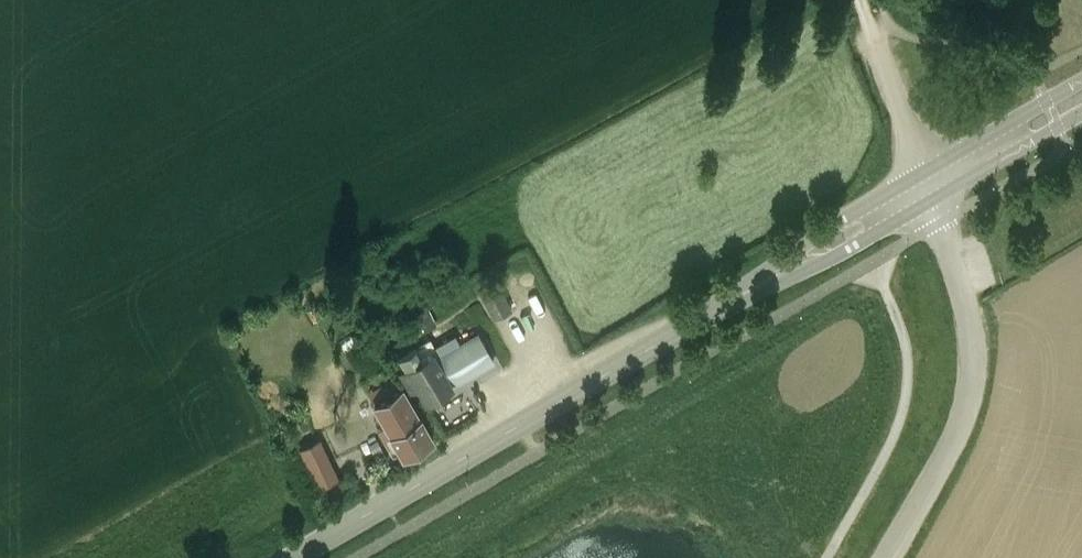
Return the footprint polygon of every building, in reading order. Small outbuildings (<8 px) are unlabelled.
[(493,319),(512,311),(498,282),(479,290),(493,319)] [(316,305),(306,311),(313,323),(323,318),(316,305)] [(415,312),(423,331),(436,325),(428,307),(415,312)] [(445,353),(459,381),(494,363),(479,335),(457,347),(445,353)] [(459,381),(445,353),(435,358),(432,352),(426,355),(417,340),(395,351),(403,367),(400,368),(411,388),(418,385),(426,401),(452,387),(450,385),(459,381)] [(396,379),(372,386),(375,396),(399,389),(396,379)] [(375,402),(392,433),(391,434),(403,456),(433,440),(421,418),(420,418),(403,387),(375,402)] [(308,474),(328,464),(322,452),(311,457),(305,446),(295,451),(308,474)]
